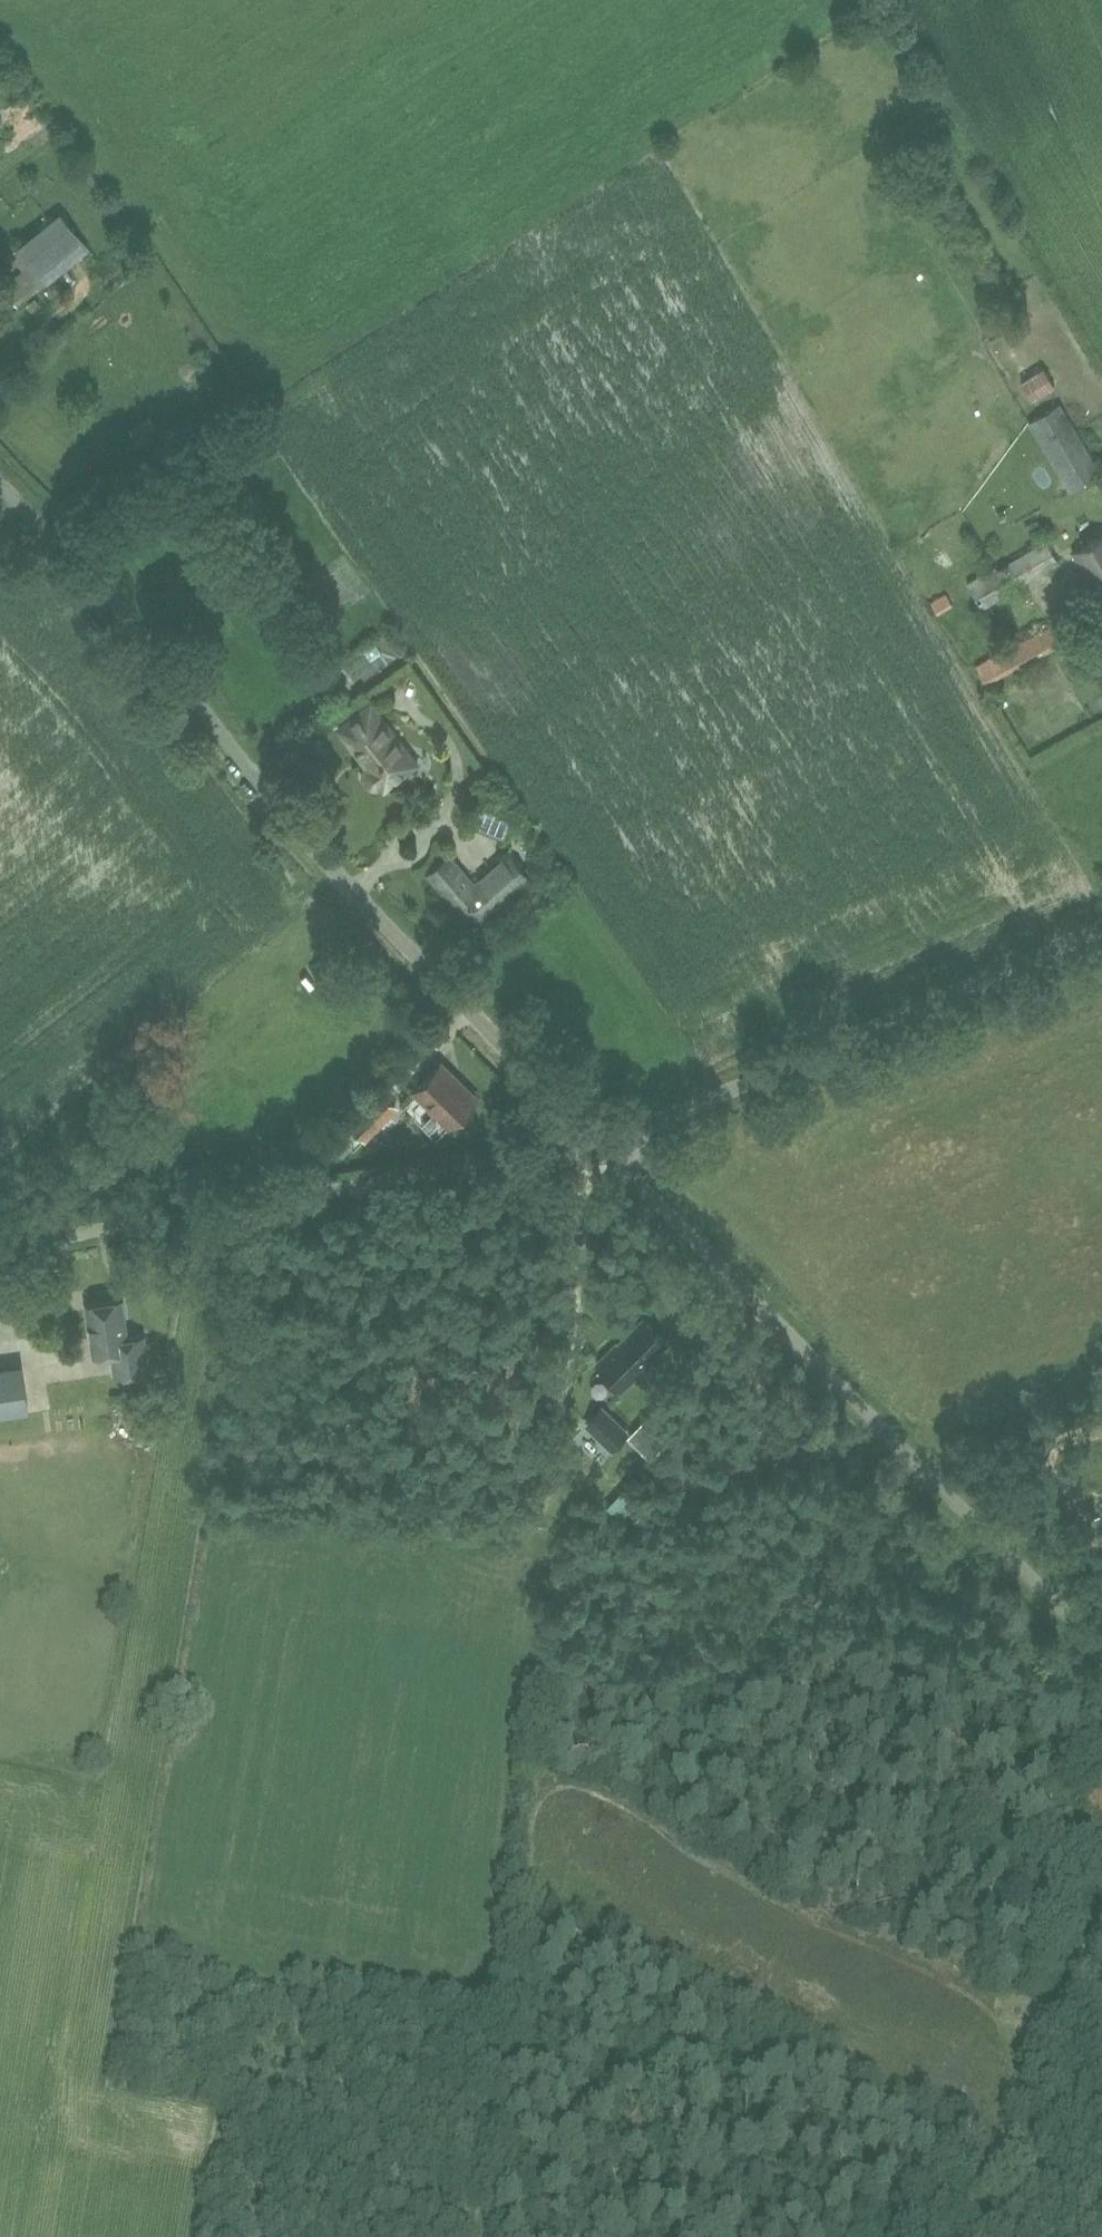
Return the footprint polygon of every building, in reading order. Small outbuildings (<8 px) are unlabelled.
[(45,285),(89,249),(59,212),(15,248),(29,266),(4,286),(19,303),(43,283),(45,285)] [(1032,398),(1053,385),(1042,366),(1020,378),(1032,398)] [(1070,491),(1101,473),(1060,404),(1029,422),(1070,491)] [(1101,598),(1101,536),(1073,553),(1100,599),(1101,598)] [(982,607),(1059,562),(1046,541),(997,570),(995,566),(967,583),(982,607)] [(938,614),(953,605),(945,594),(931,602),(938,614)] [(985,683),(1080,632),(1071,615),(976,666),(985,683)] [(416,763),(370,704),(339,728),(359,756),(360,756),(360,757),(361,757),(362,757),(363,757),(370,766),(368,767),(366,769),(365,770),(365,771),(364,773),(364,774),(364,776),(364,777),(364,778),(365,780),(365,781),(366,782),(367,783),(368,784),(370,786),(373,786),(374,786),(376,786),(379,786),(381,785),(384,783),(386,786),(416,763)] [(515,842),(523,845),(526,836),(519,833),(515,842)] [(474,929),(531,880),(509,854),(475,884),(449,855),(427,874),(474,929)] [(450,1125),(477,1098),(441,1063),(414,1090),(450,1125)] [(365,1138),(396,1106),(381,1092),(350,1124),(365,1138)] [(525,1201),(534,1199),(533,1191),(524,1192),(525,1201)] [(127,1337),(122,1299),(86,1303),(93,1354),(111,1352),(115,1374),(148,1370),(143,1335),(127,1337)] [(643,1367),(667,1343),(643,1319),(619,1343),(618,1342),(597,1363),(623,1389),(644,1368),(643,1367)] [(26,1392),(0,1395),(0,1413),(28,1409),(26,1392)] [(602,1407),(586,1424),(612,1449),(629,1432),(602,1407)] [(651,1458),(672,1436),(650,1414),(629,1436),(647,1454),(651,1458)]
